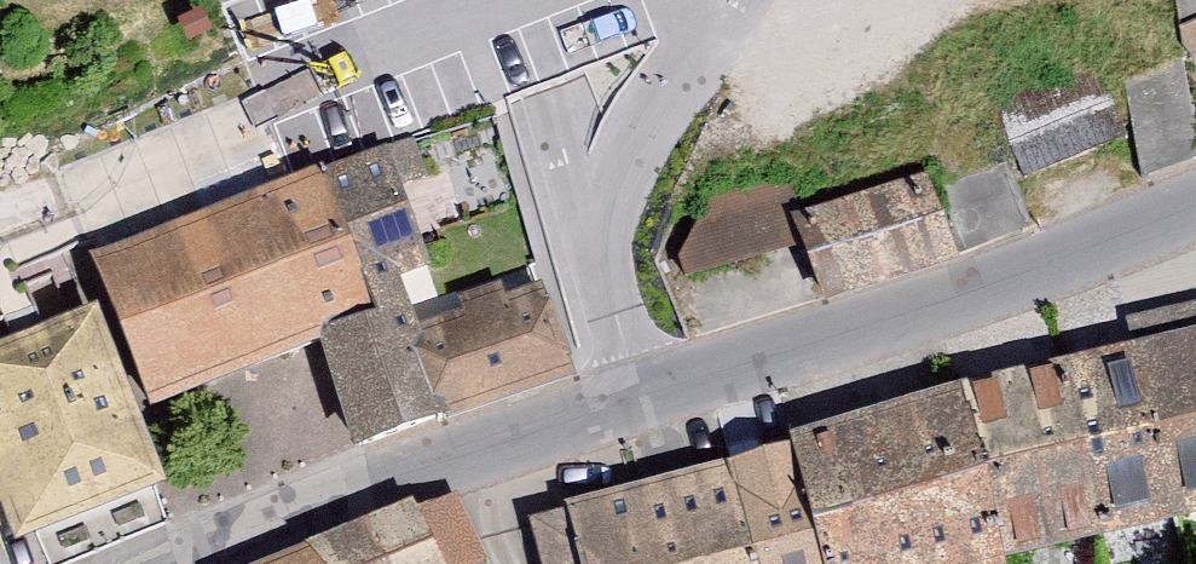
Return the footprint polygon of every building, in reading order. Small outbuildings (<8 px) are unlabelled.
[(374,315),(316,334),(359,441),(437,417),(407,327),(386,273),(425,260),(383,140),(317,163),(374,315)] [(317,163),(94,255),(148,398),(268,354),(316,334),(374,315),(317,163)] [(929,169),(794,213),(822,299),(957,255),(929,169)] [(679,254),(686,276),(803,244),(793,213),(798,212),(788,185),(706,200),(679,254)] [(573,374),(539,286),(407,327),(437,417),(573,374)] [(1180,516),(1195,511),(1195,302),(1128,317),(1136,350),(1180,516)] [(0,343),(0,500),(8,497),(21,531),(160,481),(97,308),(0,343)] [(961,389),(1001,555),(1180,516),(1136,350),(961,389)] [(1001,555),(961,389),(538,519),(549,563),(973,563),(1001,555)] [(451,507),(324,563),(476,563),(451,507)]
